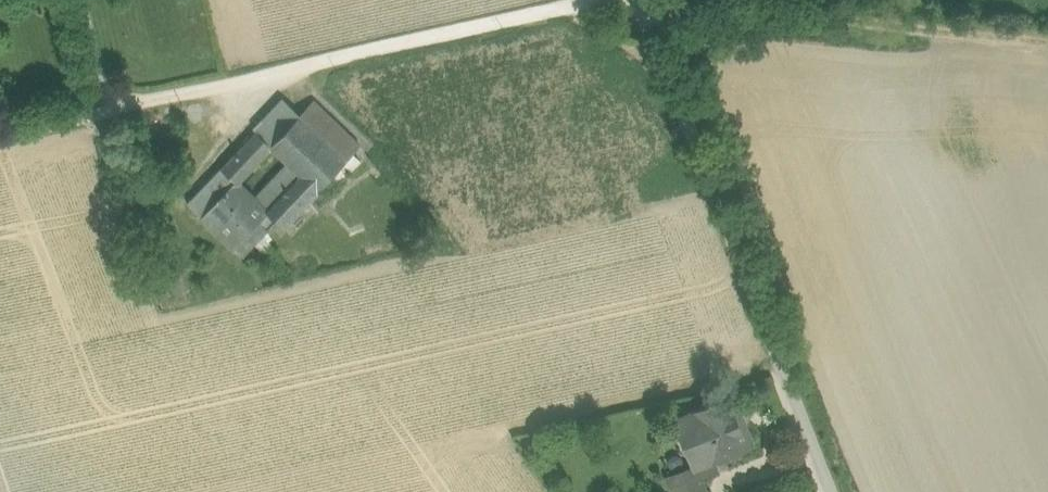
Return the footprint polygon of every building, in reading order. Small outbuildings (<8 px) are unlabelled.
[(257,131),(271,144),(300,114),(286,101),(257,131)] [(300,114),(347,160),(359,148),(311,102),(300,114)] [(299,174),(317,191),(347,160),(300,114),(271,144),(270,145),(272,147),(299,174)] [(270,145),(271,144),(257,131),(222,166),(238,181),(272,147),(270,145)] [(222,166),(188,201),(234,246),(256,224),(268,211),(265,208),(238,181),(222,166)] [(279,221),(283,225),(317,191),(299,174),(265,208),(268,211),(279,221)] [(266,234),(279,221),(268,211),(256,224),(266,234)] [(256,224),(234,246),(244,257),(248,253),(264,237),(266,234),(256,224)] [(275,248),(264,237),(248,253),(259,264),(275,248)] [(729,397),(675,418),(677,423),(683,436),(695,465),(700,477),(711,474),(707,462),(713,460),(752,444),(745,424),(741,425),(729,397)] [(683,436),(677,423),(662,429),(668,442),(683,436)] [(717,472),(713,460),(707,462),(711,474),(717,472)] [(695,465),(668,477),(674,491),(705,491),(700,477),(695,465)]
